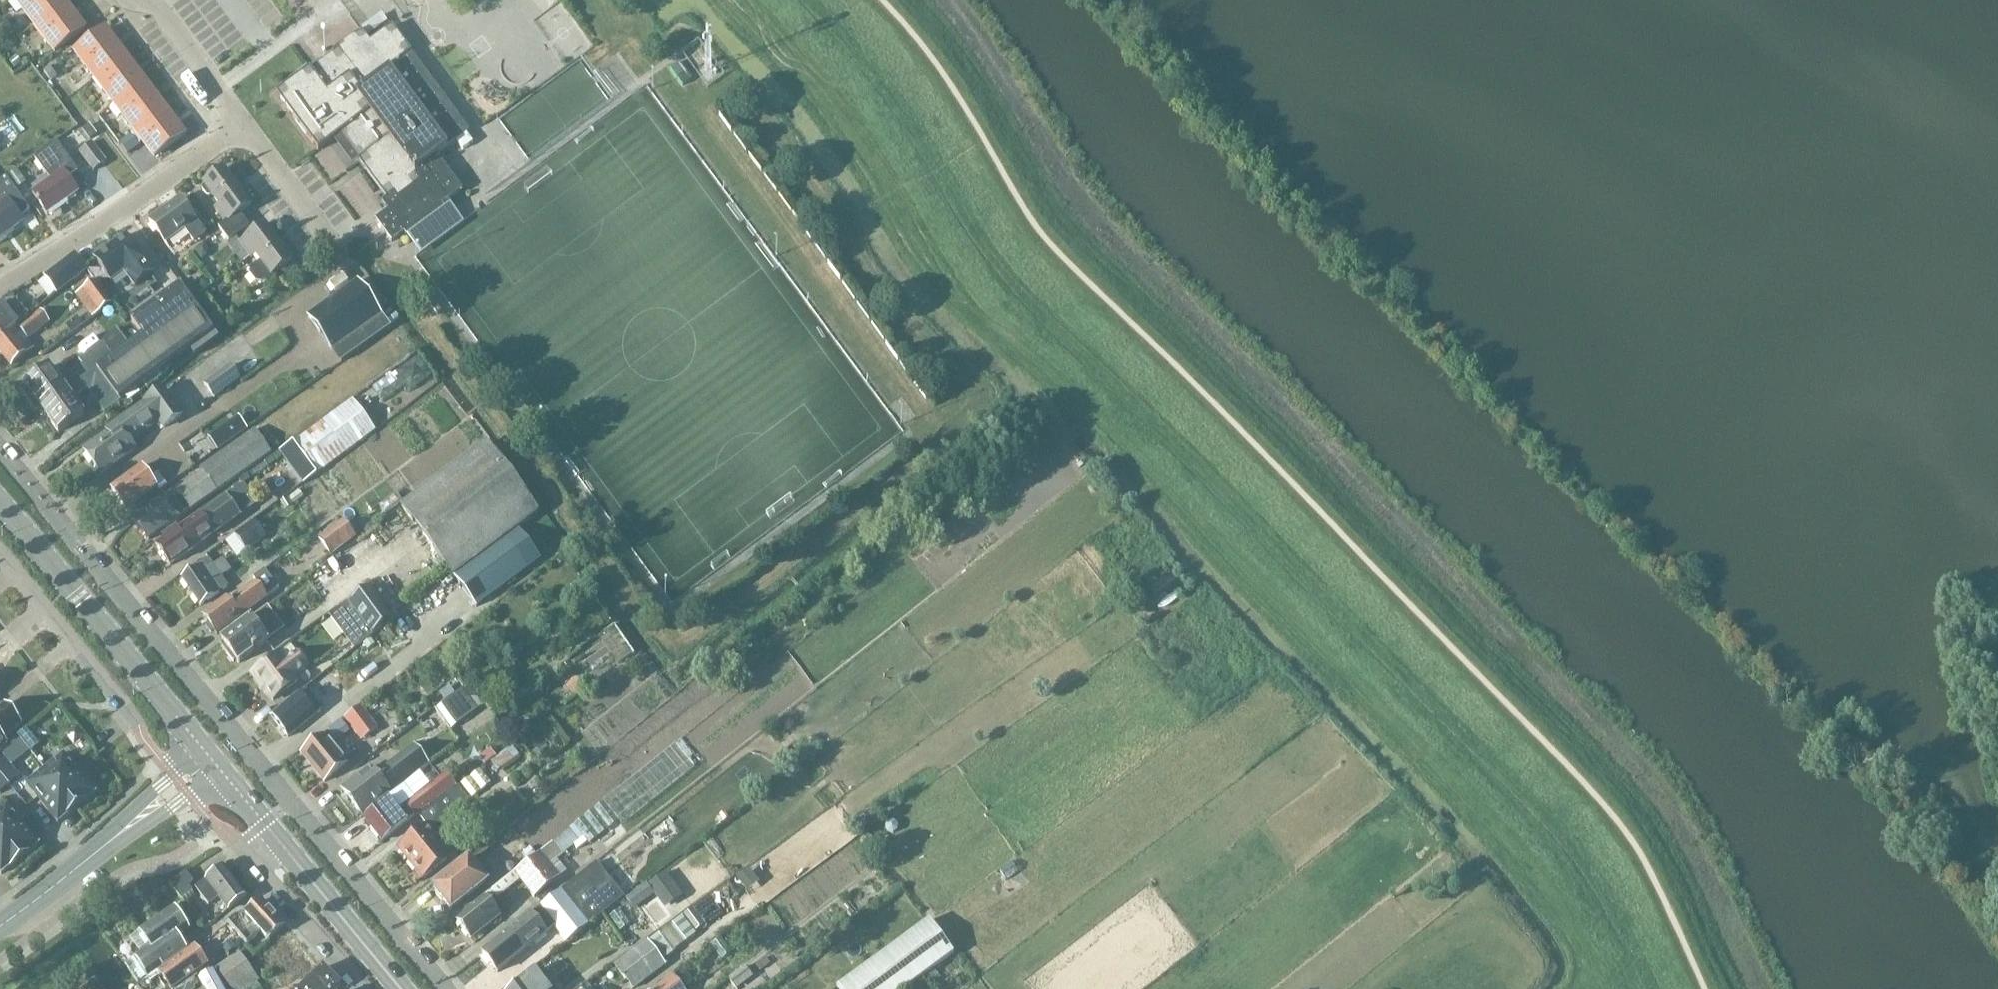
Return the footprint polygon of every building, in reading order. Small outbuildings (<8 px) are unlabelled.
[(35,25),(65,2),(63,0),(16,0),(35,25)] [(84,28),(65,2),(35,25),(54,51),(84,28)] [(392,26),(370,42),(447,147),(469,131),(411,52),(412,52),(392,26)] [(95,78),(125,56),(105,29),(75,52),(95,78)] [(310,69),(276,94),(318,150),(340,134),(366,169),(386,197),(383,200),(381,201),(386,208),(430,175),(422,165),(437,155),(447,147),(370,42),(362,31),(333,52),(334,53),(311,70),(310,69)] [(145,82),(125,56),(95,78),(115,104),(145,82)] [(679,62),(670,69),(683,85),(691,79),(679,62)] [(165,108),(145,82),(115,104),(135,131),(165,108)] [(165,108),(135,131),(154,157),(185,134),(165,108)] [(77,171),(57,142),(34,158),(50,181),(32,193),(47,214),(48,213),(52,215),(60,210),(60,205),(78,192),(68,178),(77,171)] [(94,171),(106,161),(92,142),(79,152),(94,171)] [(462,190),(437,155),(422,165),(430,175),(386,208),(388,211),(376,220),(392,242),(404,233),(406,236),(450,203),(448,200),(462,190)] [(203,184),(205,186),(203,188),(202,190),(207,196),(209,197),(211,195),(219,205),(214,208),(225,222),(218,227),(229,241),(249,226),(240,213),(251,205),(224,168),(203,184)] [(8,237),(6,233),(24,220),(22,217),(30,211),(6,177),(0,181),(0,243),(8,237)] [(149,219),(150,220),(149,221),(166,244),(185,229),(194,241),(205,233),(180,199),(161,213),(160,211),(157,210),(149,216),(149,219)] [(266,224),(240,243),(235,237),(227,243),(241,262),(250,256),(251,258),(256,255),(260,261),(250,269),(250,274),(256,283),(262,283),(271,276),(292,260),(266,224)] [(104,247),(94,255),(96,258),(95,259),(111,281),(123,272),(130,281),(134,286),(152,273),(125,236),(106,250),(104,247)] [(74,254),(45,277),(44,277),(56,293),(87,269),(74,254)] [(97,281),(84,291),(102,312),(114,302),(97,281)] [(357,283),(309,316),(332,346),(379,313),(357,283)] [(129,346),(97,369),(108,385),(119,400),(213,331),(180,286),(132,321),(143,336),(129,346)] [(17,328),(16,327),(29,317),(11,295),(0,304),(0,342),(17,328)] [(17,328),(0,342),(0,352),(12,367),(34,348),(27,340),(49,322),(40,311),(18,329),(17,328)] [(97,369),(129,346),(117,329),(108,335),(103,344),(79,361),(82,366),(65,378),(68,382),(63,386),(49,367),(24,385),(25,386),(22,390),(27,397),(32,396),(42,410),(81,381),(80,381),(96,369),(97,369)] [(213,398),(239,379),(230,366),(204,385),(213,398)] [(87,389),(86,390),(91,397),(108,385),(97,369),(96,369),(80,381),(81,381),(87,389)] [(77,397),(86,390),(87,389),(81,381),(42,410),(59,433),(83,416),(69,397),(74,393),(77,397)] [(182,415),(164,390),(127,417),(107,431),(109,434),(85,451),(101,474),(135,449),(127,438),(151,420),(158,421),(164,428),(182,415)] [(353,400),(295,443),(317,473),(375,430),(353,400)] [(237,436),(247,429),(240,420),(231,426),(237,436)] [(180,516),(272,452),(256,429),(200,468),(203,472),(177,490),(181,496),(171,503),(168,498),(135,521),(148,540),(181,517),(180,516)] [(453,576),(538,513),(487,444),(402,507),(453,576)] [(126,508),(156,486),(142,466),(111,488),(126,508)] [(183,526),(155,545),(170,565),(213,534),(214,535),(240,516),(258,503),(244,484),(200,515),(200,514),(183,526)] [(356,538),(343,520),(320,537),(333,555),(356,538)] [(247,551),(266,537),(255,521),(235,535),(247,551)] [(454,578),(477,608),(541,559),(518,529),(454,578)] [(206,555),(209,559),(210,560),(217,555),(219,558),(232,549),(226,541),(206,555)] [(349,566),(340,553),(311,574),(320,587),(349,566)] [(210,560),(209,559),(182,578),(201,606),(228,587),(220,576),(231,569),(224,559),(214,566),(210,560)] [(227,597),(203,615),(208,623),(206,627),(211,633),(215,632),(217,634),(242,616),(279,589),(264,569),(253,578),(256,582),(237,597),(239,599),(232,604),(227,597)] [(348,602),(347,601),(329,615),(354,648),(372,634),(372,635),(394,619),(370,586),(348,602)] [(251,619),(222,640),(229,651),(226,653),(233,662),(236,660),(238,663),(267,642),(259,631),(276,618),(268,607),(251,619)] [(349,643),(337,651),(350,670),(362,661),(349,643)] [(293,675),(306,665),(298,654),(285,664),(278,655),(268,662),(267,662),(253,673),(273,700),(287,689),(297,681),(293,675)] [(331,726),(350,710),(338,696),(330,685),(312,700),(307,695),(300,702),(295,696),(271,716),(288,737),(312,717),(309,714),(316,708),(331,726)] [(467,685),(436,709),(451,730),(483,706),(467,685)] [(0,707),(0,753),(8,743),(4,738),(21,723),(4,704),(0,707)] [(360,739),(376,726),(359,704),(343,717),(360,739)] [(28,729),(20,737),(31,750),(39,743),(28,729)] [(500,766),(523,747),(512,734),(498,746),(491,738),(482,746),(500,766)] [(325,782),(347,764),(323,735),(301,753),(325,782)] [(391,793),(429,764),(414,745),(376,775),(370,767),(341,789),(363,816),(391,794),(391,793)] [(654,772),(674,772),(674,752),(654,752),(654,772)] [(64,754),(45,769),(77,808),(96,793),(95,792),(64,754)] [(2,757),(0,759),(0,770),(12,784),(19,777),(2,757)] [(463,774),(474,787),(493,772),(483,759),(463,774)] [(45,769),(27,784),(58,824),(77,808),(45,769)] [(0,770),(0,785),(4,790),(12,784),(0,770)] [(382,841),(455,785),(447,774),(398,811),(389,800),(365,819),(382,841)] [(468,800),(457,786),(448,793),(419,816),(427,826),(398,848),(422,879),(447,859),(432,840),(436,837),(430,830),(459,807),(468,800)] [(603,801),(574,825),(589,844),(619,821),(603,801)] [(0,811),(0,834),(20,859),(39,844),(7,805),(0,811)] [(579,841),(570,829),(553,843),(562,855),(579,841)] [(1,875),(20,859),(0,834),(0,873),(1,875)] [(560,878),(540,853),(514,873),(535,898),(560,878)] [(452,909),(487,882),(470,860),(435,887),(437,890),(436,893),(441,900),(445,900),(452,909)] [(576,905),(608,880),(595,863),(563,888),(576,905)] [(228,910),(247,896),(224,866),(205,880),(195,888),(209,906),(219,898),(228,910)] [(193,882),(185,872),(169,884),(182,900),(192,892),(188,886),(193,882)] [(561,891),(482,953),(497,972),(524,952),(523,951),(554,927),(566,942),(588,925),(561,891)] [(500,916),(486,897),(456,920),(471,939),(500,916)] [(285,925),(263,901),(259,901),(245,914),(234,917),(228,923),(247,944),(257,936),(254,932),(258,928),(268,940),(285,925)] [(178,937),(188,929),(173,908),(138,932),(150,948),(134,958),(146,978),(162,967),(187,951),(178,937)] [(693,908),(672,925),(685,942),(696,934),(694,933),(706,924),(693,908)] [(838,988),(905,988),(953,953),(929,921),(837,988),(838,988)] [(306,956),(285,932),(250,963),(272,987),(295,987),(302,981),(292,969),(306,956)] [(615,967),(633,988),(635,988),(665,966),(662,962),(676,952),(661,932),(615,967)] [(209,966),(195,946),(157,974),(169,988),(177,988),(209,966)] [(762,965),(777,960),(772,946),(756,951),(762,965)] [(497,979),(487,966),(470,979),(478,988),(484,988),(497,979)] [(729,979),(736,988),(753,977),(745,966),(729,979)] [(323,968),(301,988),(337,988),(340,985),(323,968)] [(512,988),(549,988),(547,986),(552,982),(545,973),(540,977),(535,971),(512,988)] [(200,978),(206,988),(222,988),(212,972),(200,978)] [(653,988),(684,988),(673,975),(653,988)]
